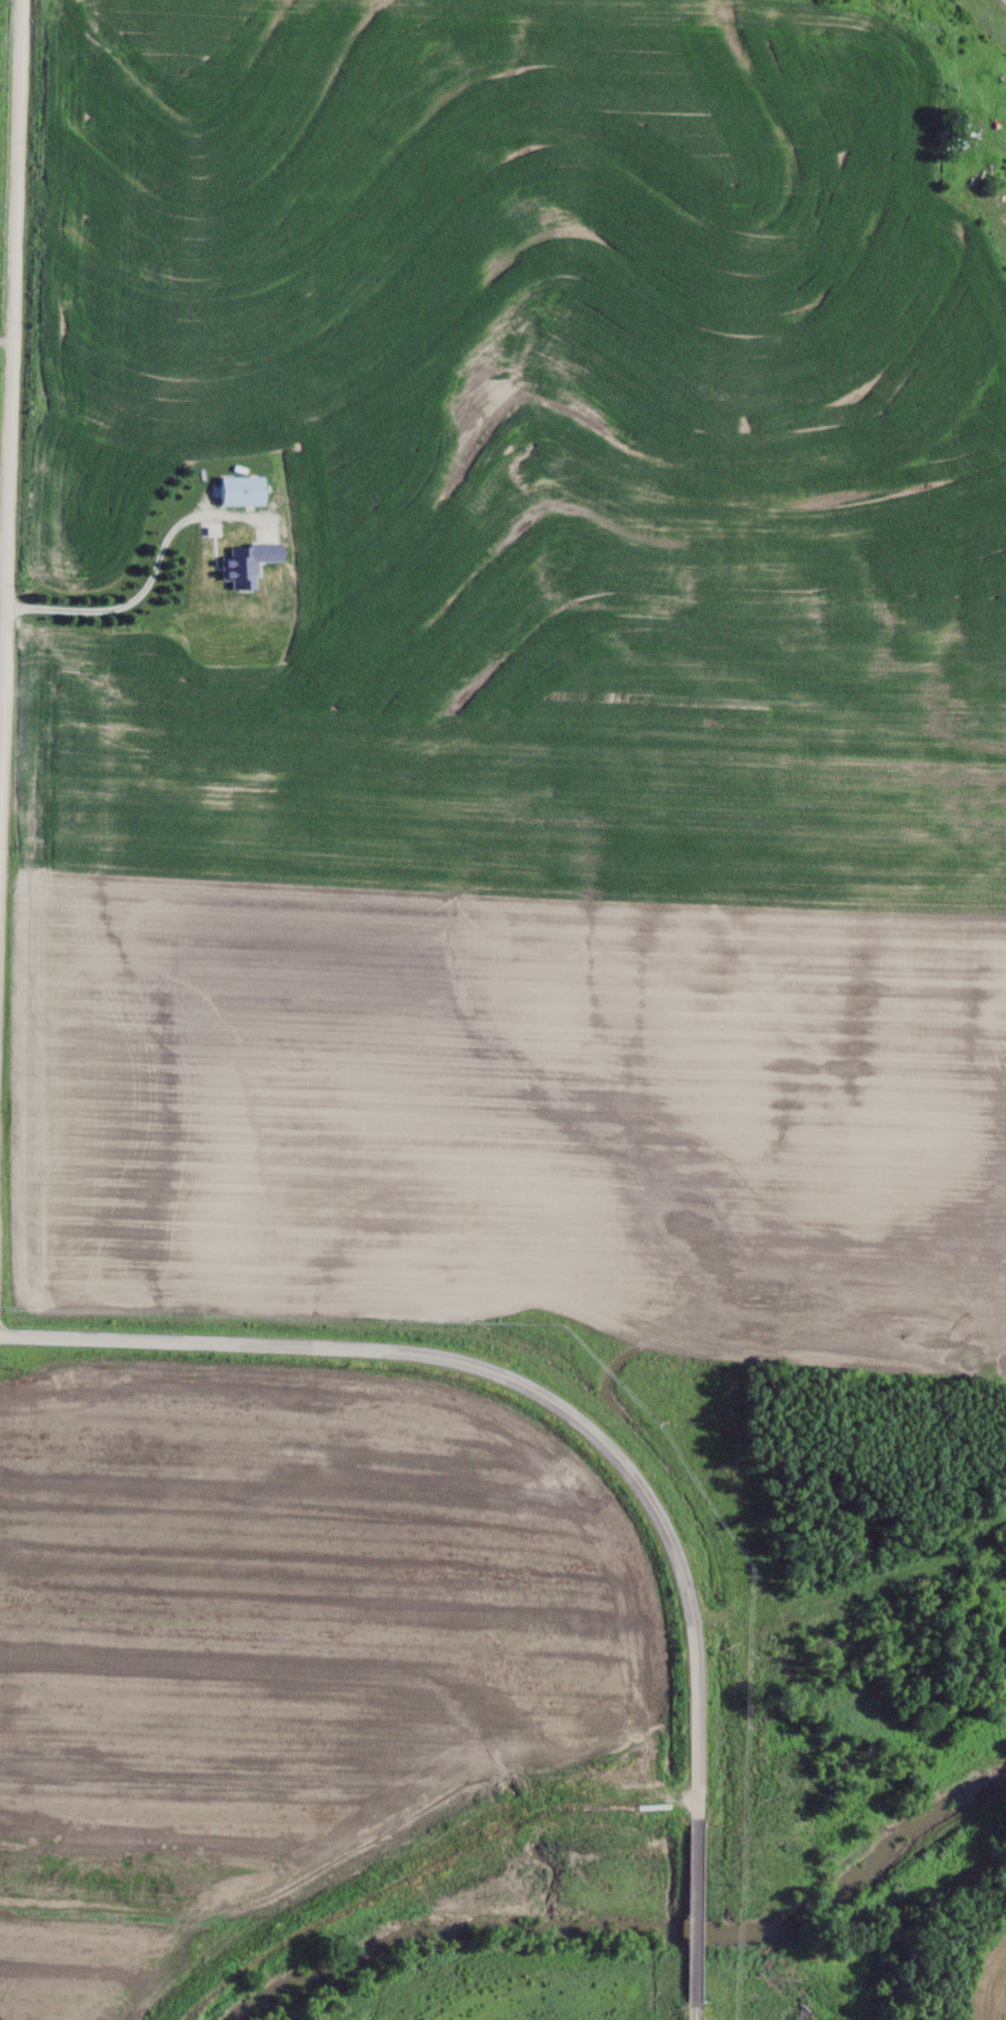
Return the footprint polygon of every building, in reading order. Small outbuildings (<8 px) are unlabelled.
[(260,478),(219,478),(219,507),(260,507),(260,478)]
